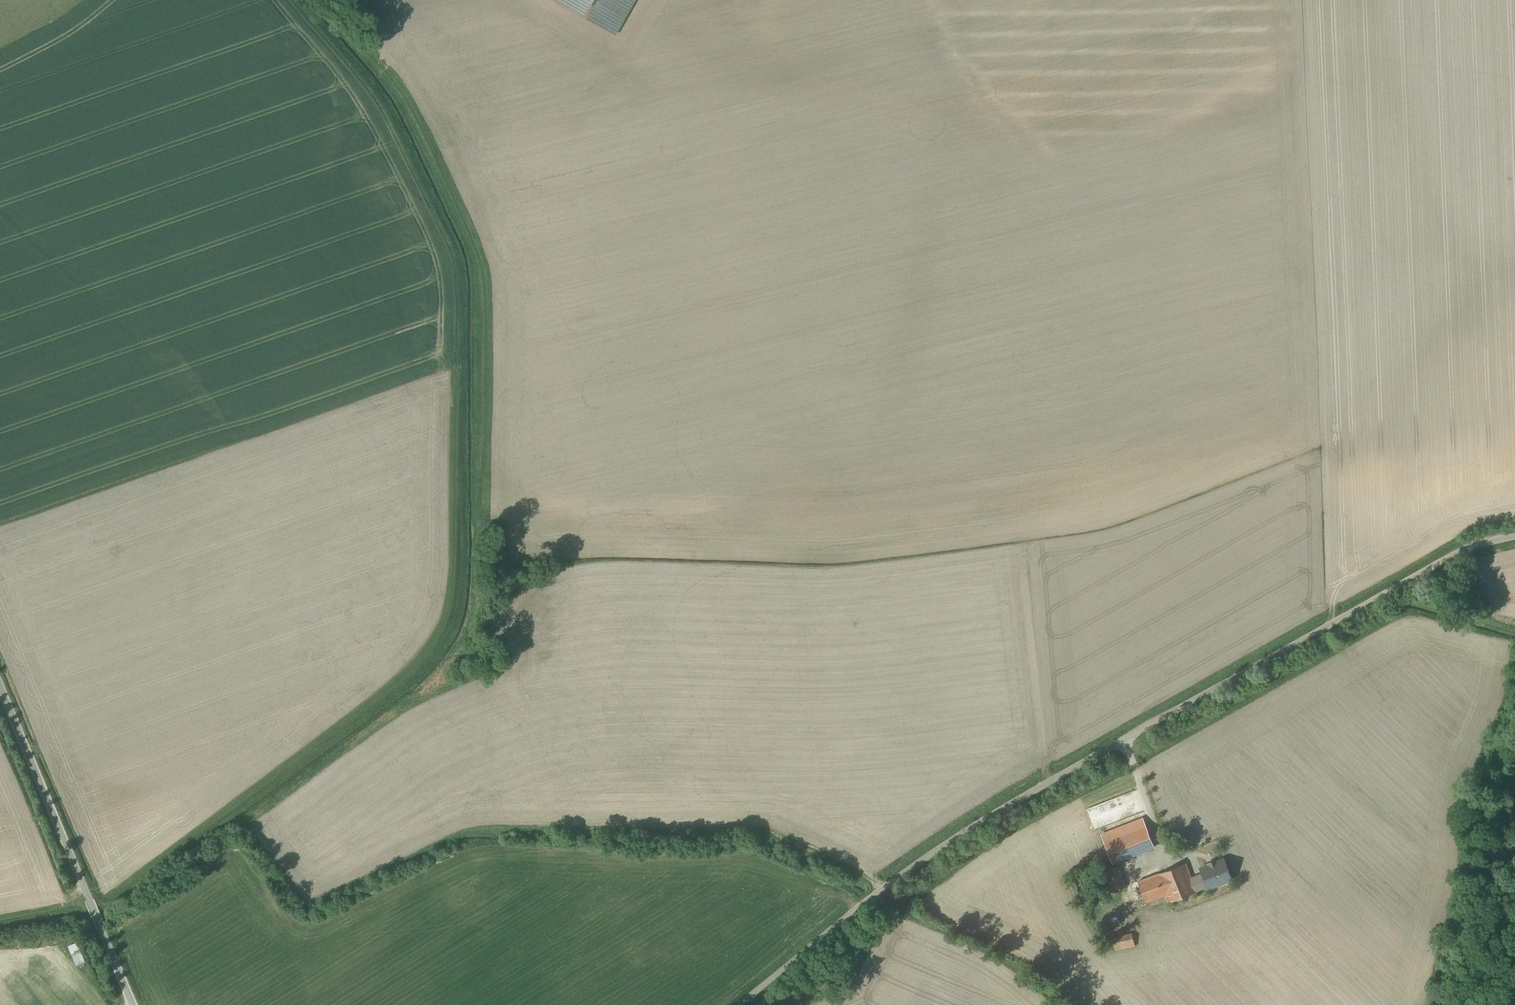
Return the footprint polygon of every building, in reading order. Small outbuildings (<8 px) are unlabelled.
[(613,36),(635,0),(553,0),(613,36)] [(1142,818),(1100,834),(1111,866),(1155,850),(1142,818)] [(1223,859),(1197,869),(1199,874),(1205,889),(1206,892),(1233,882),(1223,859)] [(1170,902),(1205,889),(1199,874),(1190,877),(1185,865),(1136,882),(1144,904),(1168,897),(1170,902)]
